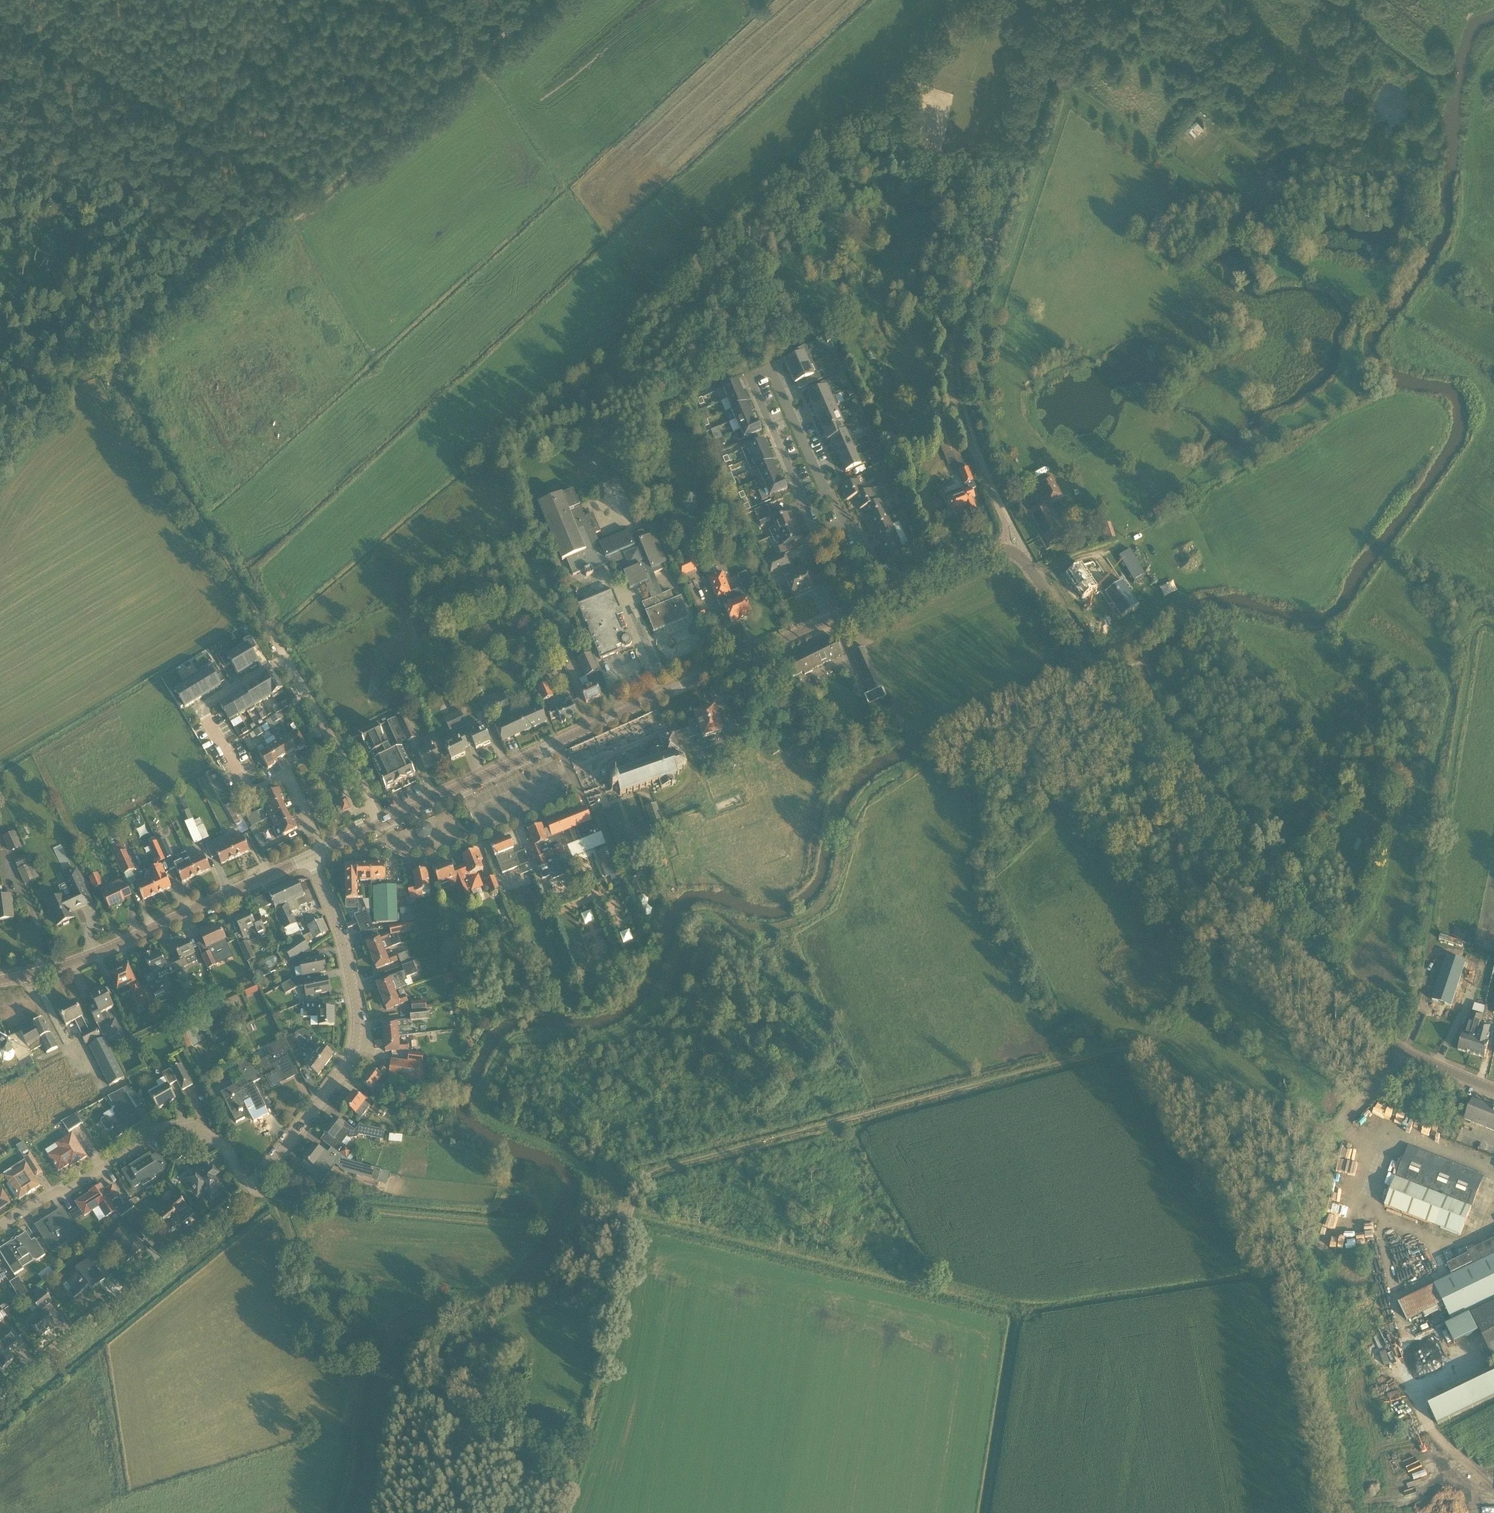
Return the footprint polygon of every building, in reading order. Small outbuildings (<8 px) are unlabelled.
[(1197,120),(1187,130),(1194,137),(1204,128),(1197,120)] [(1291,180),(1285,177),(1284,179),(1281,178),(1275,187),(1279,190),(1273,198),(1278,201),(1291,180)] [(796,358),(785,363),(790,374),(813,364),(805,346),(793,352),(796,358)] [(813,364),(790,374),(791,376),(795,385),(797,384),(806,380),(808,386),(824,379),(825,379),(822,372),(817,374),(813,364)] [(722,389),(727,399),(742,392),(738,382),(722,389)] [(810,395),(808,396),(812,407),(833,398),(832,397),(828,387),(826,382),(816,386),(819,391),(816,393),(810,395)] [(747,403),(742,392),(727,399),(732,409),(732,410),(746,403),(746,404),(747,403)] [(812,407),(816,415),(836,406),(837,406),(839,405),(835,396),(833,397),(832,397),(833,398),(812,407)] [(750,413),(746,404),(746,403),(732,410),(732,409),(731,410),(735,420),(750,413)] [(836,406),(816,415),(820,423),(840,414),(840,413),(837,406),(836,406)] [(755,424),(755,423),(750,413),(735,420),(740,430),(755,424)] [(840,414),(820,423),(823,432),(842,423),(842,424),(844,423),(840,414)] [(955,474),(958,473),(966,492),(961,494),(960,491),(954,493),(952,489),(944,492),(946,499),(950,508),(953,517),(965,512),(966,514),(975,511),(971,501),(974,500),(970,491),(976,489),(967,469),(964,458),(961,459),(946,419),(943,420),(941,415),(938,416),(940,422),(932,426),(948,465),(951,464),(955,474)] [(761,432),(759,426),(757,422),(755,423),(755,424),(740,430),(744,440),(761,432)] [(842,423),(823,432),(824,434),(828,441),(830,440),(846,432),(842,424),(842,423)] [(896,441),(890,426),(884,428),(882,424),(877,426),(885,445),(896,441)] [(846,432),(830,440),(834,448),(852,440),(854,439),(850,430),(846,432)] [(720,432),(713,436),(715,441),(720,439),(723,438),(720,432)] [(720,439),(715,441),(718,447),(720,453),(725,451),(722,445),(725,444),(723,438),(720,439)] [(852,440),(834,448),(836,453),(838,456),(853,449),(855,448),(852,441),(852,440)] [(748,447),(753,458),(768,451),(763,441),(748,447)] [(853,449),(838,456),(841,464),(857,457),(853,449)] [(773,462),(768,451),(753,458),(757,468),(772,462),(773,462)] [(857,457),(841,464),(845,473),(865,464),(861,455),(857,457)] [(776,472),(772,462),(757,468),(756,468),(761,479),(776,472)] [(781,482),(780,482),(776,472),(761,479),(765,489),(781,482)] [(1061,496),(1050,478),(1038,485),(1048,503),(1061,496)] [(858,480),(850,484),(841,488),(847,501),(854,498),(864,493),(858,480)] [(765,489),(758,492),(762,501),(770,498),(778,495),(787,491),(784,484),(783,481),(780,482),(781,482),(765,489)] [(893,487),(886,490),(889,498),(891,496),(896,494),(893,487)] [(653,631),(652,631),(653,632),(690,616),(688,616),(680,598),(673,601),(670,592),(663,595),(653,574),(663,570),(662,565),(666,564),(654,535),(649,536),(646,529),(636,533),(636,535),(630,538),(627,532),(599,544),(595,534),(600,532),(592,514),(584,517),(573,490),(550,499),(548,494),(536,499),(562,561),(566,559),(572,575),(583,571),(586,577),(593,574),(591,571),(600,567),(600,566),(612,561),(622,587),(627,585),(629,589),(644,583),(647,589),(645,590),(646,594),(649,594),(651,600),(642,604),(646,612),(645,612),(653,631)] [(877,502),(871,490),(864,493),(854,498),(860,510),(864,508),(877,502)] [(900,503),(896,494),(891,496),(896,505),(900,503)] [(887,513),(881,501),(881,500),(877,502),(864,508),(870,521),(887,513)] [(1044,503),(1038,506),(1030,511),(1049,546),(1063,538),(1044,503)] [(907,519),(903,510),(899,512),(903,521),(907,519)] [(791,513),(782,517),(773,521),(771,515),(758,520),(761,527),(768,524),(770,530),(776,528),(779,534),(797,526),(791,513)] [(892,526),(887,513),(870,521),(875,533),(892,526)] [(1109,522),(1100,526),(1105,541),(1114,538),(1109,522)] [(802,538),(797,526),(779,534),(782,541),(776,543),(781,554),(796,547),(794,542),(802,538)] [(898,538),(892,526),(875,533),(881,546),(898,538)] [(903,551),(899,542),(898,538),(881,546),(886,558),(903,551)] [(1131,548),(1119,554),(1132,582),(1143,577),(1131,548)] [(686,549),(672,556),(682,577),(696,571),(691,558),(690,559),(686,549)] [(924,561),(930,559),(926,550),(920,552),(924,561)] [(785,556),(766,564),(770,574),(789,565),(785,556)] [(805,568),(796,572),(797,575),(786,580),(794,598),(815,590),(805,568)] [(746,571),(738,574),(743,589),(751,586),(746,571)] [(1086,571),(1069,582),(1086,607),(1102,596),(1086,571)] [(721,574),(708,579),(709,581),(717,600),(721,608),(724,607),(727,615),(731,624),(751,615),(747,606),(744,599),(744,598),(740,589),(730,594),(722,573),(721,574)] [(1121,582),(1104,593),(1120,618),(1137,606),(1121,582)] [(577,605),(585,624),(587,623),(589,629),(588,630),(600,660),(618,652),(616,647),(621,645),(622,646),(625,648),(626,648),(629,646),(630,646),(632,642),(632,641),(630,638),(630,637),(626,636),(625,636),(617,617),(615,611),(620,609),(613,591),(577,605)] [(1083,614),(1095,636),(1110,629),(1098,606),(1083,614)] [(247,647),(237,653),(248,670),(250,669),(251,670),(256,667),(255,665),(257,664),(258,664),(251,652),(256,649),(250,637),(243,641),(247,647)] [(843,655),(840,648),(835,639),(786,664),(792,678),(803,672),(804,674),(843,655)] [(877,678),(867,658),(863,648),(851,654),(865,684),(877,678)] [(225,652),(218,656),(225,667),(231,664),(238,676),(238,675),(248,670),(237,653),(228,658),(225,652)] [(209,670),(200,676),(211,693),(220,687),(220,688),(221,687),(219,685),(216,679),(221,676),(214,664),(208,668),(209,670)] [(588,688),(580,691),(582,694),(586,703),(600,697),(598,692),(601,690),(594,674),(599,672),(596,665),(582,672),(587,681),(585,682),(588,688)] [(272,673),(261,679),(272,697),(282,691),(282,690),(279,685),(280,684),(277,678),(275,679),(272,674),(272,673)] [(1134,680),(1129,673),(1123,677),(1128,685),(1134,680)] [(199,674),(191,678),(203,698),(211,693),(200,676),(199,674)] [(553,697),(547,684),(543,676),(533,681),(536,688),(543,702),(553,697)] [(191,678),(183,683),(195,703),(203,698),(191,678)] [(261,679),(253,685),(263,702),(272,697),(261,679)] [(170,691),(180,709),(184,707),(185,709),(185,708),(195,703),(183,683),(170,691)] [(244,689),(244,690),(245,692),(254,707),(260,704),(263,702),(253,685),(244,689)] [(883,688),(876,689),(878,700),(885,699),(883,688)] [(509,706),(507,701),(503,694),(501,691),(478,702),(485,718),(509,706)] [(245,692),(237,696),(246,712),(254,707),(245,692)] [(237,696),(230,701),(239,716),(246,712),(237,696)] [(433,703),(432,701),(429,696),(418,701),(422,709),(433,703)] [(289,700),(278,707),(281,712),(292,706),(289,700)] [(221,706),(220,706),(230,722),(230,721),(239,716),(230,701),(221,706)] [(577,716),(573,707),(571,703),(548,713),(551,720),(559,717),(562,723),(577,716)] [(278,707),(273,710),(276,715),(278,714),(281,712),(278,707)] [(547,722),(543,713),(540,708),(524,715),(522,712),(494,725),(502,742),(547,722)] [(717,710),(715,709),(714,708),(694,715),(695,718),(688,721),(690,729),(686,730),(687,734),(689,739),(701,735),(702,738),(723,731),(722,729),(723,728),(722,725),(720,724),(717,716),(718,714),(717,710)] [(460,710),(453,713),(461,729),(467,726),(460,710)] [(461,729),(453,713),(443,718),(451,734),(461,729)] [(408,721),(407,721),(405,716),(398,720),(398,721),(397,721),(405,740),(406,740),(407,742),(416,738),(408,721)] [(405,740),(397,721),(396,718),(387,722),(397,744),(405,740)] [(743,727),(755,735),(760,729),(747,721),(743,727)] [(490,743),(486,734),(484,729),(483,730),(480,723),(470,728),(471,729),(462,732),(468,746),(473,744),(476,749),(490,743)] [(378,727),(362,734),(359,736),(364,748),(365,747),(369,756),(369,757),(371,757),(374,763),(372,763),(372,764),(373,764),(380,779),(379,779),(385,790),(386,790),(394,786),(406,781),(406,780),(414,776),(415,776),(409,764),(409,765),(402,750),(401,749),(390,755),(387,748),(388,748),(387,748),(383,739),(383,738),(378,727)] [(258,730),(253,732),(256,738),(261,735),(258,730)] [(679,754),(677,748),(674,739),(687,734),(686,730),(659,739),(663,749),(649,754),(651,758),(644,761),(645,762),(644,763),(644,764),(613,774),(613,775),(611,776),(610,778),(611,781),(613,782),(609,783),(612,791),(614,790),(614,791),(614,792),(616,793),(617,792),(618,791),(620,797),(621,796),(621,795),(626,793),(627,794),(628,793),(628,792),(632,791),(633,792),(634,791),(634,790),(639,788),(639,790),(640,789),(640,788),(645,786),(646,787),(647,787),(646,786),(651,784),(652,785),(653,786),(655,786),(656,788),(660,786),(661,789),(671,785),(671,786),(673,785),(673,784),(675,784),(673,777),(677,775),(676,771),(682,769),(683,770),(684,769),(683,769),(685,765),(686,765),(686,764),(685,764),(684,760),(685,758),(684,758),(683,759),(679,756),(679,754)] [(281,739),(277,741),(285,756),(294,751),(287,738),(288,738),(286,736),(283,731),(280,733),(280,736),(281,739)] [(288,738),(287,738),(294,751),(296,753),(305,747),(300,738),(297,732),(288,738)] [(463,749),(468,746),(462,732),(453,737),(455,742),(445,747),(451,761),(465,754),(463,749)] [(439,749),(435,740),(434,736),(424,741),(428,750),(419,754),(425,768),(439,762),(434,751),(439,749)] [(285,756),(277,741),(267,747),(268,750),(269,749),(276,761),(285,756)] [(766,746),(773,756),(780,751),(774,741),(766,746)] [(269,749),(268,750),(259,755),(268,769),(278,763),(276,761),(269,749)] [(263,797),(268,807),(281,801),(284,800),(279,790),(263,797)] [(286,811),(281,801),(268,807),(266,808),(270,818),(286,811)] [(225,807),(236,826),(243,822),(233,803),(225,807)] [(662,820),(656,804),(645,807),(651,824),(662,820)] [(1331,822),(1339,811),(1333,807),(1325,817),(1331,822)] [(614,867),(596,822),(592,812),(588,814),(586,808),(547,824),(545,819),(539,822),(541,826),(527,831),(531,840),(527,842),(542,879),(550,876),(551,879),(562,875),(557,863),(555,864),(552,858),(564,854),(563,849),(568,847),(572,858),(594,849),(603,872),(614,867)] [(290,820),(286,811),(270,818),(275,828),(277,827),(277,826),(290,820)] [(255,812),(246,817),(252,827),(261,822),(255,812)] [(292,819),(290,820),(277,826),(277,827),(275,828),(273,829),(278,839),(297,830),(292,819)] [(202,841),(197,828),(193,820),(186,823),(195,844),(202,841)] [(203,825),(202,826),(197,828),(202,841),(209,838),(203,825)] [(424,839),(429,837),(431,832),(429,826),(423,825),(418,826),(416,832),(418,838),(424,839)] [(2,838),(10,853),(22,848),(15,832),(2,838)] [(249,852),(241,834),(237,836),(238,838),(228,843),(235,858),(249,852)] [(165,839),(162,840),(157,843),(165,860),(172,857),(173,857),(165,839)] [(491,846),(494,855),(495,857),(496,856),(502,874),(529,863),(524,851),(515,855),(509,839),(491,846)] [(165,860),(157,843),(149,847),(157,864),(165,860)] [(235,858),(228,843),(219,847),(218,845),(213,847),(221,865),(235,858)] [(112,848),(124,875),(135,871),(122,844),(112,848)] [(480,862),(482,861),(478,851),(462,857),(465,865),(459,867),(465,882),(468,890),(471,889),(471,888),(476,886),(478,883),(476,878),(476,877),(477,876),(476,873),(483,871),(480,862)] [(210,870),(206,861),(202,852),(197,855),(198,857),(189,861),(196,876),(210,870)] [(196,876),(189,861),(185,853),(177,857),(180,863),(174,866),(182,883),(196,876)] [(17,870),(24,885),(39,878),(33,864),(28,865),(28,864),(29,864),(27,860),(25,857),(14,862),(18,870),(17,870)] [(465,882),(459,867),(452,870),(449,863),(432,869),(439,885),(447,881),(450,887),(456,884),(461,896),(463,896),(465,902),(472,900),(468,890),(465,882)] [(371,882),(370,865),(356,866),(357,882),(359,882),(371,882)] [(385,865),(370,865),(371,882),(371,889),(373,889),(374,925),(397,924),(397,898),(409,897),(407,888),(385,889),(385,865)] [(161,866),(147,873),(148,875),(150,879),(157,895),(171,888),(167,879),(164,874),(163,871),(161,866)] [(357,882),(356,866),(345,866),(345,877),(342,877),(343,891),(346,891),(346,900),(357,900),(358,914),(354,916),(361,934),(374,931),(366,911),(363,900),(359,882),(357,882)] [(63,897),(46,905),(52,917),(53,916),(53,917),(57,926),(63,924),(64,926),(69,923),(68,921),(74,919),(70,912),(73,911),(72,909),(76,908),(77,909),(91,902),(87,893),(82,883),(76,870),(63,876),(66,884),(72,895),(64,899),(63,897)] [(412,874),(413,876),(415,886),(407,888),(409,897),(410,900),(417,898),(416,894),(431,890),(426,871),(412,874)] [(103,886),(98,874),(88,878),(93,890),(103,886)] [(485,881),(491,894),(492,897),(500,893),(494,877),(485,881)] [(157,895),(150,879),(141,883),(140,881),(135,884),(143,901),(157,895)] [(107,888),(101,891),(104,897),(103,897),(105,901),(109,910),(119,906),(120,907),(123,906),(123,904),(125,903),(123,900),(132,896),(127,887),(124,880),(107,888)] [(297,881),(268,894),(273,905),(276,912),(275,913),(283,931),(287,929),(296,924),(291,913),(299,909),(298,907),(307,903),(304,897),(297,881)] [(273,905),(268,894),(254,901),(259,912),(273,905)] [(13,919),(12,909),(10,897),(0,898),(0,921),(13,919)] [(656,907),(651,907),(652,897),(641,897),(641,906),(645,906),(644,916),(656,916),(656,907)] [(591,909),(580,913),(583,923),(594,920),(591,909)] [(415,922),(414,916),(412,910),(402,911),(403,925),(405,925),(415,922)] [(262,925),(259,919),(258,916),(251,919),(249,914),(247,915),(246,913),(241,916),(242,917),(235,920),(244,939),(249,937),(251,940),(266,933),(262,925)] [(322,920),(313,924),(308,926),(314,939),(319,937),(328,933),(322,920)] [(407,932),(405,925),(403,925),(388,928),(390,936),(407,932)] [(228,947),(223,937),(219,928),(201,936),(209,953),(202,956),(208,970),(217,965),(213,957),(217,955),(216,952),(228,947)] [(619,933),(623,943),(632,940),(628,930),(619,933)] [(375,938),(365,942),(371,956),(384,951),(392,948),(387,934),(379,937),(375,938)] [(299,957),(311,949),(303,938),(284,950),(291,962),(293,961),(299,957)] [(194,955),(192,951),(188,942),(175,948),(179,957),(170,961),(175,972),(181,986),(190,982),(184,968),(188,966),(185,959),(194,955)] [(254,959),(247,943),(240,946),(247,962),(254,959)] [(397,962),(395,956),(395,955),(387,958),(384,951),(371,956),(376,970),(397,962)] [(175,972),(170,961),(164,964),(163,962),(165,961),(161,952),(158,953),(156,952),(155,953),(153,954),(152,955),(153,956),(151,956),(151,955),(144,957),(150,970),(142,974),(147,985),(146,985),(157,1005),(165,1001),(164,997),(165,996),(163,991),(161,992),(160,989),(163,987),(159,979),(162,978),(158,971),(164,968),(168,975),(175,972)] [(400,962),(410,959),(407,952),(398,955),(400,962)] [(1444,956),(1431,1001),(1450,1006),(1463,961),(1444,956)] [(300,963),(299,957),(293,961),(294,969),(300,968),(302,976),(320,973),(326,972),(323,958),(300,963)] [(492,972),(489,962),(481,964),(484,974),(492,972)] [(417,974),(413,963),(402,967),(406,978),(417,974)] [(142,992),(139,986),(135,977),(132,978),(129,969),(119,974),(118,972),(110,976),(117,991),(118,991),(120,997),(131,992),(136,1002),(139,1008),(151,1003),(145,991),(142,992)] [(255,980),(250,970),(246,972),(243,980),(245,984),(255,980)] [(320,974),(320,973),(302,976),(302,977),(296,978),(281,986),(286,994),(298,988),(304,986),(306,997),(330,992),(327,978),(316,981),(315,975),(320,974)] [(406,986),(401,973),(389,978),(376,983),(381,997),(394,991),(407,986),(406,986)] [(268,986),(265,980),(258,983),(261,990),(268,986)] [(241,988),(245,997),(258,991),(254,982),(241,988)] [(89,1007),(88,1007),(92,1016),(97,1026),(103,1037),(106,1036),(107,1035),(108,1037),(114,1034),(116,1028),(113,1022),(111,1023),(111,1022),(111,1021),(110,1020),(110,1019),(110,1018),(109,1017),(108,1016),(107,1015),(107,1014),(106,1013),(113,1009),(113,1008),(108,998),(103,989),(90,995),(94,1004),(89,1007)] [(397,999),(394,991),(381,997),(386,1011),(400,1005),(408,1002),(405,996),(397,999)] [(236,992),(223,998),(227,1007),(240,1001),(236,992)] [(319,1010),(319,1000),(302,1003),(303,1011),(303,1018),(309,1018),(318,1017),(319,1027),(334,1026),(334,1010),(319,1010)] [(412,1003),(412,1011),(426,1010),(426,1002),(412,1003)] [(89,1032),(79,1012),(75,1003),(59,1011),(66,1026),(75,1021),(82,1036),(86,1044),(90,1042),(92,1046),(89,1047),(109,1086),(124,1078),(105,1039),(101,1041),(99,1037),(100,1037),(96,1029),(89,1032)] [(1472,1010),(1483,1013),(1485,1006),(1474,1003),(1472,1010)] [(427,1019),(427,1012),(427,1011),(410,1012),(410,1021),(427,1019)] [(1471,1011),(1460,1051),(1471,1054),(1475,1039),(1477,1039),(1481,1024),(1484,1015),(1471,1011)] [(33,1026),(21,1032),(31,1052),(43,1046),(47,1054),(58,1048),(43,1019),(32,1025),(33,1026)] [(392,1022),(382,1023),(384,1038),(397,1036),(398,1036),(397,1030),(406,1029),(406,1021),(396,1022),(392,1022)] [(1475,1039),(1471,1054),(1484,1058),(1489,1042),(1488,1042),(1490,1035),(1488,1035),(1490,1026),(1481,1024),(1477,1039),(1475,1039)] [(313,1037),(303,1030),(295,1034),(309,1043),(313,1037)] [(1,1050),(0,1053),(0,1054),(0,1057),(2,1059),(5,1061),(8,1061),(11,1059),(13,1057),(14,1054),(13,1050),(15,1054),(20,1062),(26,1059),(33,1055),(31,1052),(21,1032),(11,1037),(3,1041),(2,1039),(2,1037),(1,1037),(1,1040),(0,1041),(0,1049),(1,1050)] [(291,1036),(284,1039),(292,1054),(299,1051),(291,1036)] [(397,1036),(384,1038),(385,1052),(395,1051),(407,1050),(407,1044),(399,1045),(398,1036),(397,1036)] [(177,1043),(173,1045),(176,1052),(181,1050),(177,1043)] [(296,1075),(279,1043),(271,1048),(275,1054),(276,1055),(259,1064),(268,1081),(272,1087),(274,1086),(276,1085),(281,1083),(280,1080),(285,1077),(286,1080),(296,1075)] [(332,1057),(324,1051),(321,1048),(319,1051),(315,1048),(310,1056),(325,1067),(332,1057)] [(409,1054),(407,1062),(421,1064),(422,1064),(423,1056),(409,1054)] [(325,1067),(310,1056),(304,1063),(308,1066),(307,1068),(318,1076),(325,1067)] [(247,1081),(221,1094),(225,1102),(232,1115),(236,1123),(245,1119),(238,1107),(251,1100),(257,1113),(266,1108),(261,1099),(253,1084),(261,1080),(252,1064),(250,1059),(238,1065),(247,1081)] [(418,1082),(421,1064),(407,1062),(391,1060),(388,1077),(418,1082)] [(181,1065),(170,1071),(177,1082),(182,1092),(193,1086),(181,1065)] [(382,1077),(386,1071),(381,1067),(377,1073),(372,1070),(362,1083),(371,1090),(376,1084),(382,1089),(387,1081),(382,1077)] [(150,1097),(145,1099),(151,1109),(155,1106),(158,1111),(176,1100),(168,1087),(169,1086),(169,1087),(170,1086),(177,1082),(170,1071),(163,1075),(164,1078),(165,1079),(158,1083),(159,1086),(161,1090),(150,1096),(150,1097)] [(102,1121),(102,1123),(106,1130),(109,1130),(110,1129),(116,1138),(126,1132),(125,1131),(128,1129),(129,1130),(142,1121),(125,1095),(128,1094),(132,1092),(129,1087),(122,1090),(107,1098),(108,1098),(109,1097),(117,1110),(115,1111),(114,1113),(116,1116),(109,1121),(108,1119),(106,1118),(102,1121)] [(365,1102),(362,1100),(354,1094),(344,1106),(361,1118),(366,1112),(369,1107),(364,1103),(365,1102)] [(1473,1100),(1465,1120),(1493,1132),(1493,1109),(1473,1100)] [(372,1109),(383,1117),(387,1112),(376,1103),(372,1109)] [(62,1123),(68,1133),(82,1124),(83,1125),(76,1114),(61,1123),(62,1123)] [(341,1144),(352,1130),(353,1131),(353,1130),(344,1124),(343,1126),(334,1120),(324,1133),(326,1135),(323,1138),(320,1141),(341,1156),(346,1161),(352,1153),(341,1144)] [(359,1136),(382,1141),(384,1131),(363,1127),(360,1125),(355,1132),(359,1136)] [(58,1172),(69,1165),(74,1162),(75,1164),(86,1157),(72,1135),(57,1144),(60,1149),(49,1156),(58,1172)] [(24,1143),(17,1147),(24,1158),(30,1154),(24,1143)] [(332,1160),(333,1158),(319,1147),(317,1149),(314,1146),(304,1159),(306,1161),(305,1162),(301,1166),(307,1171),(308,1170),(317,1178),(322,1172),(321,1172),(326,1165),(329,1167),(334,1161),(332,1160)] [(1484,1176),(1465,1169),(1408,1147),(1397,1176),(1472,1206),(1484,1176)] [(158,1169),(161,1172),(164,1170),(166,1165),(158,1154),(152,1158),(150,1154),(139,1161),(140,1162),(137,1164),(136,1163),(122,1172),(133,1189),(141,1184),(143,1186),(154,1179),(151,1174),(158,1169)] [(1361,1170),(1355,1186),(1361,1188),(1374,1157),(1367,1155),(1361,1170)] [(372,1180),(375,1169),(348,1162),(346,1161),(341,1156),(335,1164),(340,1168),(340,1169),(344,1172),(372,1180)] [(16,1177),(8,1182),(19,1199),(27,1194),(28,1195),(35,1190),(35,1189),(40,1186),(35,1179),(29,1169),(28,1168),(31,1166),(30,1165),(28,1167),(26,1164),(18,1169),(13,1172),(16,1177)] [(185,1180),(193,1190),(198,1196),(204,1191),(211,1199),(218,1194),(215,1190),(220,1186),(213,1178),(218,1175),(213,1169),(202,1177),(197,1170),(185,1180)] [(1471,1208),(1452,1201),(1396,1179),(1384,1207),(1441,1229),(1460,1236),(1471,1208)] [(117,1211),(121,1217),(135,1207),(131,1201),(124,1205),(113,1186),(104,1191),(101,1185),(90,1192),(90,1194),(76,1203),(79,1207),(84,1215),(84,1216),(99,1207),(106,1218),(117,1211)] [(10,1203),(2,1191),(0,1193),(0,1210),(10,1203)] [(158,1213),(154,1217),(156,1219),(160,1225),(165,1230),(168,1234),(177,1226),(179,1228),(183,1225),(177,1218),(188,1209),(177,1195),(169,1201),(164,1206),(167,1210),(160,1216),(158,1213)] [(79,1207),(70,1213),(75,1221),(84,1215),(79,1207)] [(78,1235),(68,1218),(61,1222),(56,1214),(36,1226),(50,1248),(66,1237),(69,1241),(78,1235)] [(135,1238),(135,1237),(135,1238),(131,1233),(139,1227),(131,1218),(123,1225),(125,1228),(108,1242),(109,1242),(112,1239),(121,1250),(120,1251),(122,1249),(130,1259),(126,1262),(127,1263),(144,1249),(144,1248),(143,1248),(135,1238)] [(35,1239),(32,1241),(26,1233),(24,1234),(24,1235),(18,1238),(17,1238),(15,1240),(16,1241),(12,1243),(12,1242),(0,1249),(0,1253),(14,1276),(24,1270),(19,1262),(30,1255),(33,1260),(37,1261),(45,1256),(35,1239)] [(1314,1239),(1314,1247),(1322,1247),(1323,1239),(1314,1239)] [(1434,1284),(1452,1321),(1493,1301),(1493,1239),(1467,1252),(1468,1254),(1447,1265),(1452,1276),(1434,1284)] [(107,1283),(101,1275),(88,1260),(75,1271),(78,1274),(67,1283),(78,1296),(89,1286),(93,1290),(104,1281),(107,1283)] [(49,1267),(45,1270),(49,1276),(54,1272),(49,1267)] [(18,1278),(9,1283),(20,1299),(22,1297),(24,1296),(28,1293),(18,1278)] [(53,1302),(44,1292),(37,1298),(32,1302),(40,1313),(53,1302)] [(57,1326),(51,1319),(46,1313),(31,1326),(34,1330),(41,1338),(50,1330),(51,1331),(57,1326)] [(3,1369),(13,1360),(9,1356),(24,1344),(12,1330),(0,1339),(0,1365),(3,1369)] [(1381,1376),(1391,1404),(1402,1400),(1398,1389),(1399,1389),(1393,1371),(1381,1376)] [(526,1379),(520,1374),(513,1381),(519,1387),(526,1379)] [(1423,1403),(1430,1419),(1405,1429),(1408,1435),(1493,1400),(1493,1374),(1423,1403)]
